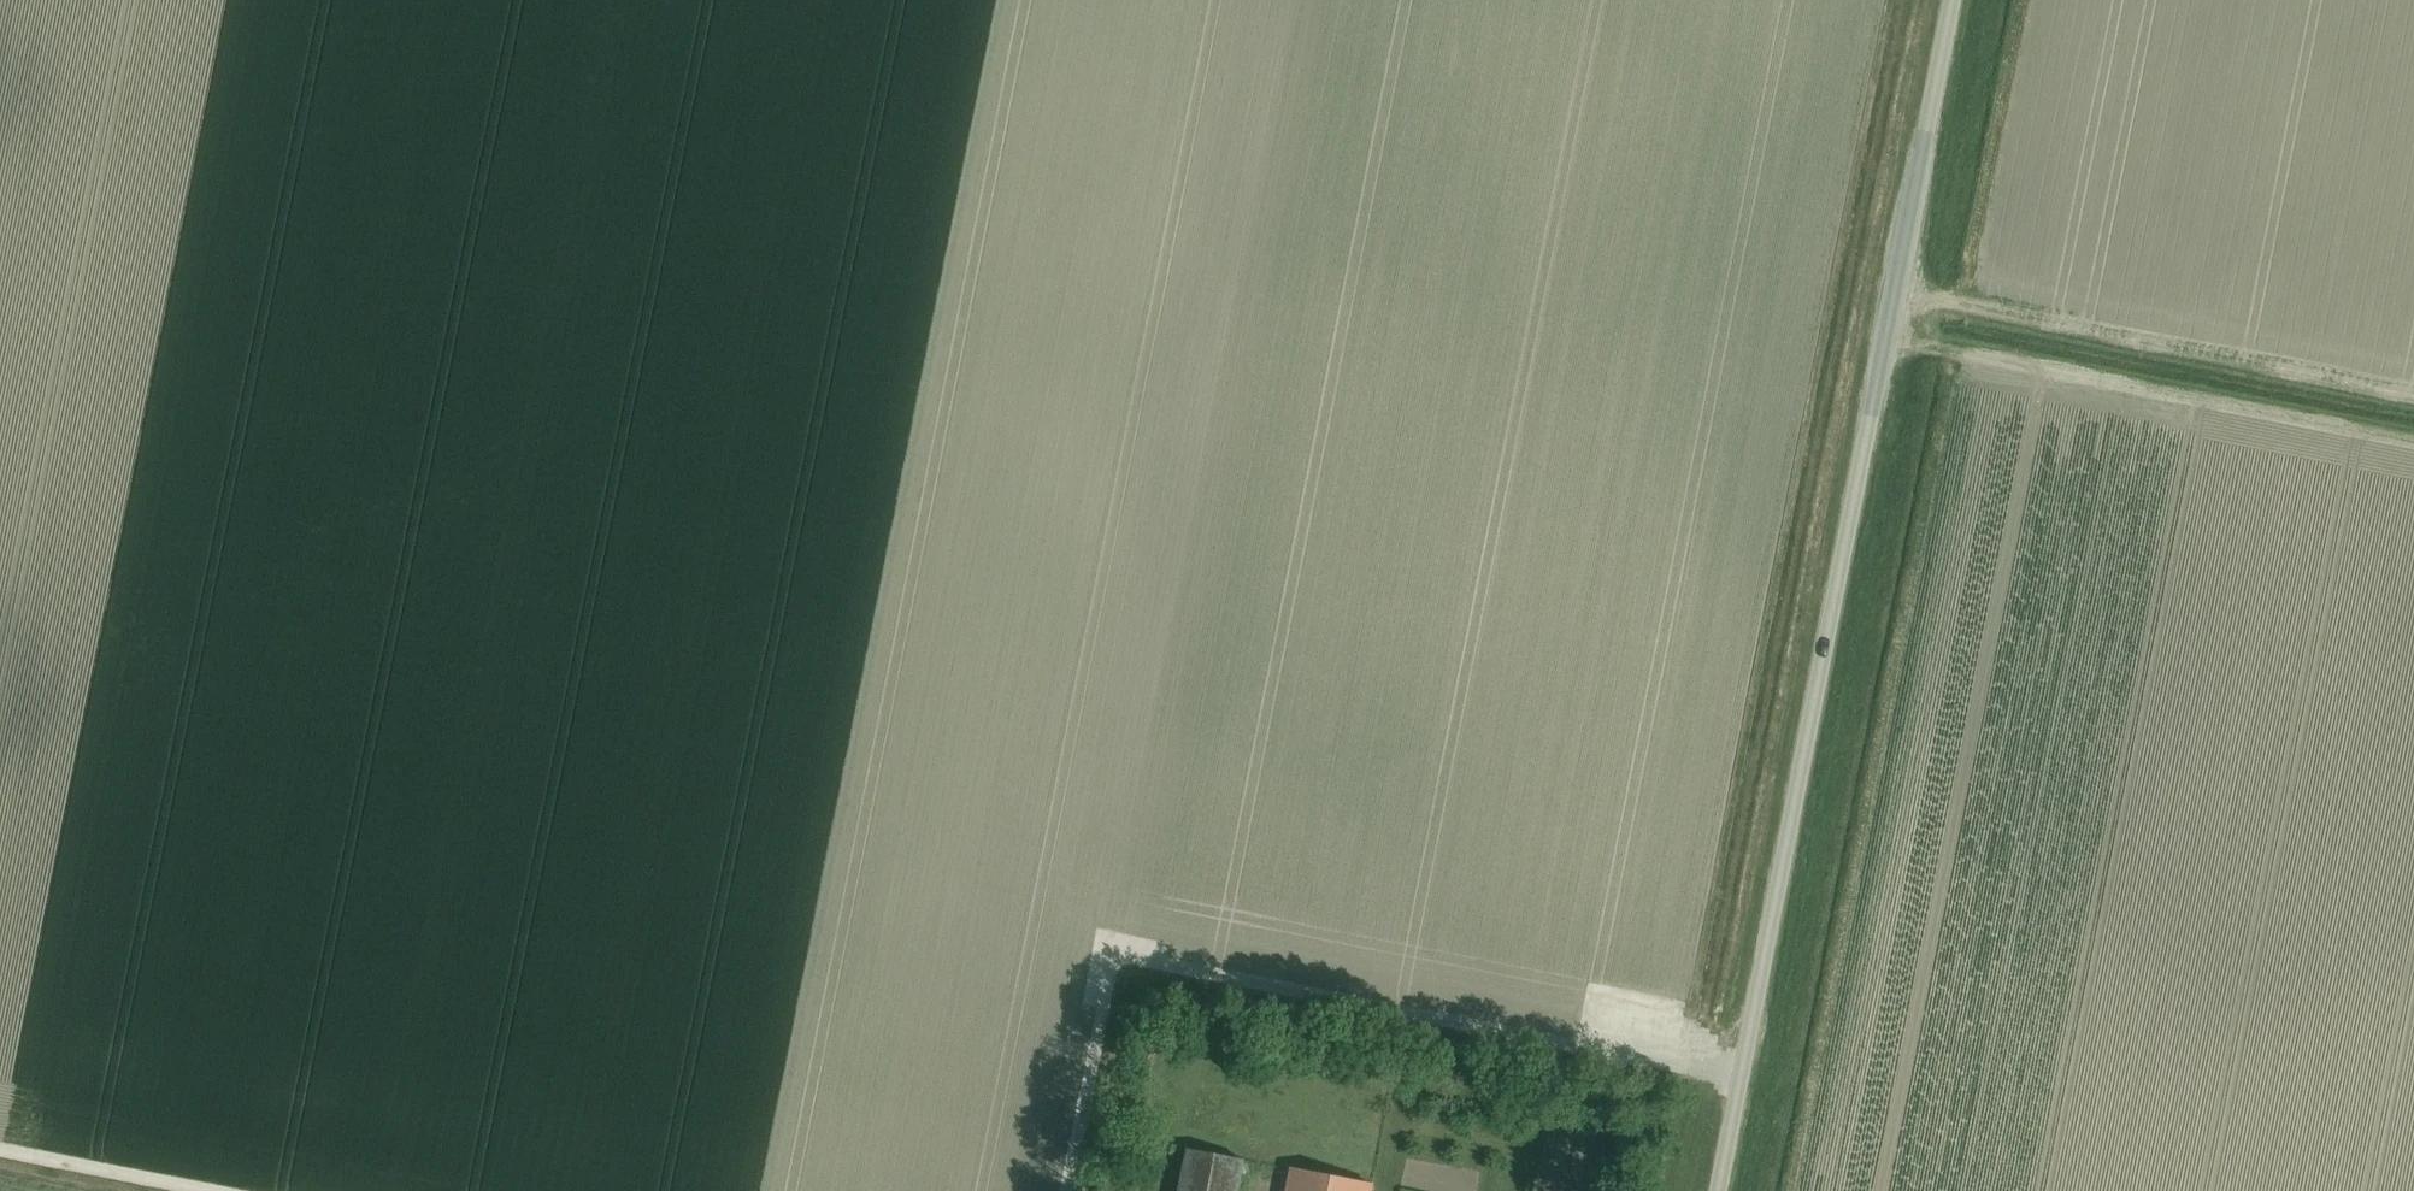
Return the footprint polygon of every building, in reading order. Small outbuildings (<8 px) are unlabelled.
[(1192,1150),(1184,1190),(1238,1190),(1244,1161),(1192,1150)] [(1287,1190),(1371,1190),(1372,1186),(1291,1170),(1287,1190)]
